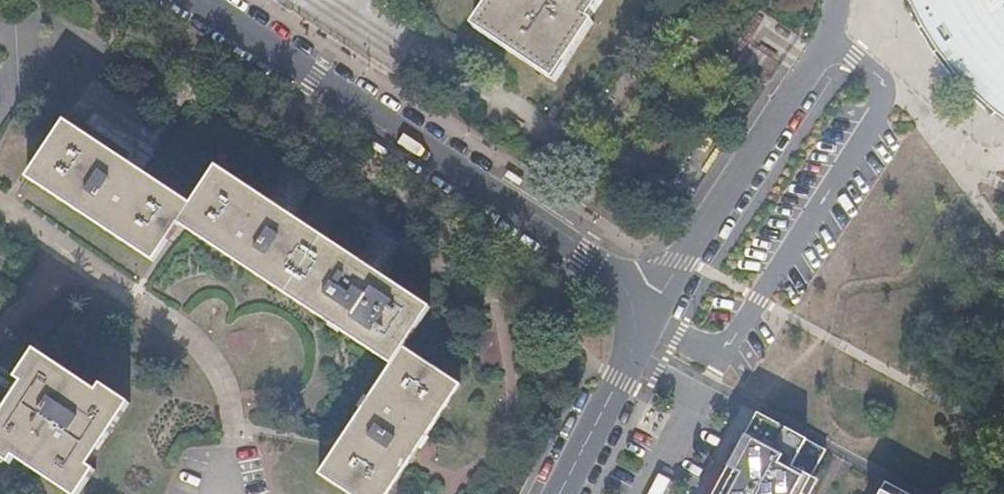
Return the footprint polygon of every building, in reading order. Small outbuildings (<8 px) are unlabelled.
[(476,28),(553,80),(592,23),(587,20),(600,0),(494,0),(476,28)] [(920,18),(949,63),(977,94),(989,106),(1003,117),(1003,118),(1003,0),(912,0),(920,18)] [(18,172),(143,254),(168,217),(381,357),(309,466),(353,493),(372,493),(449,378),(393,340),(419,301),(205,160),(181,198),(54,115),(18,172)] [(79,460),(120,397),(92,379),(88,385),(25,344),(7,371),(14,376),(8,385),(0,397),(0,456),(0,457),(4,450),(68,491),(85,463),(79,460)] [(809,433),(813,423),(762,399),(750,418),(732,450),(742,456),(722,493),(799,493),(808,477),(829,444),(809,433)] [(727,459),(748,410),(738,406),(717,455),(727,459)] [(883,469),(869,493),(925,493),(883,469)]
